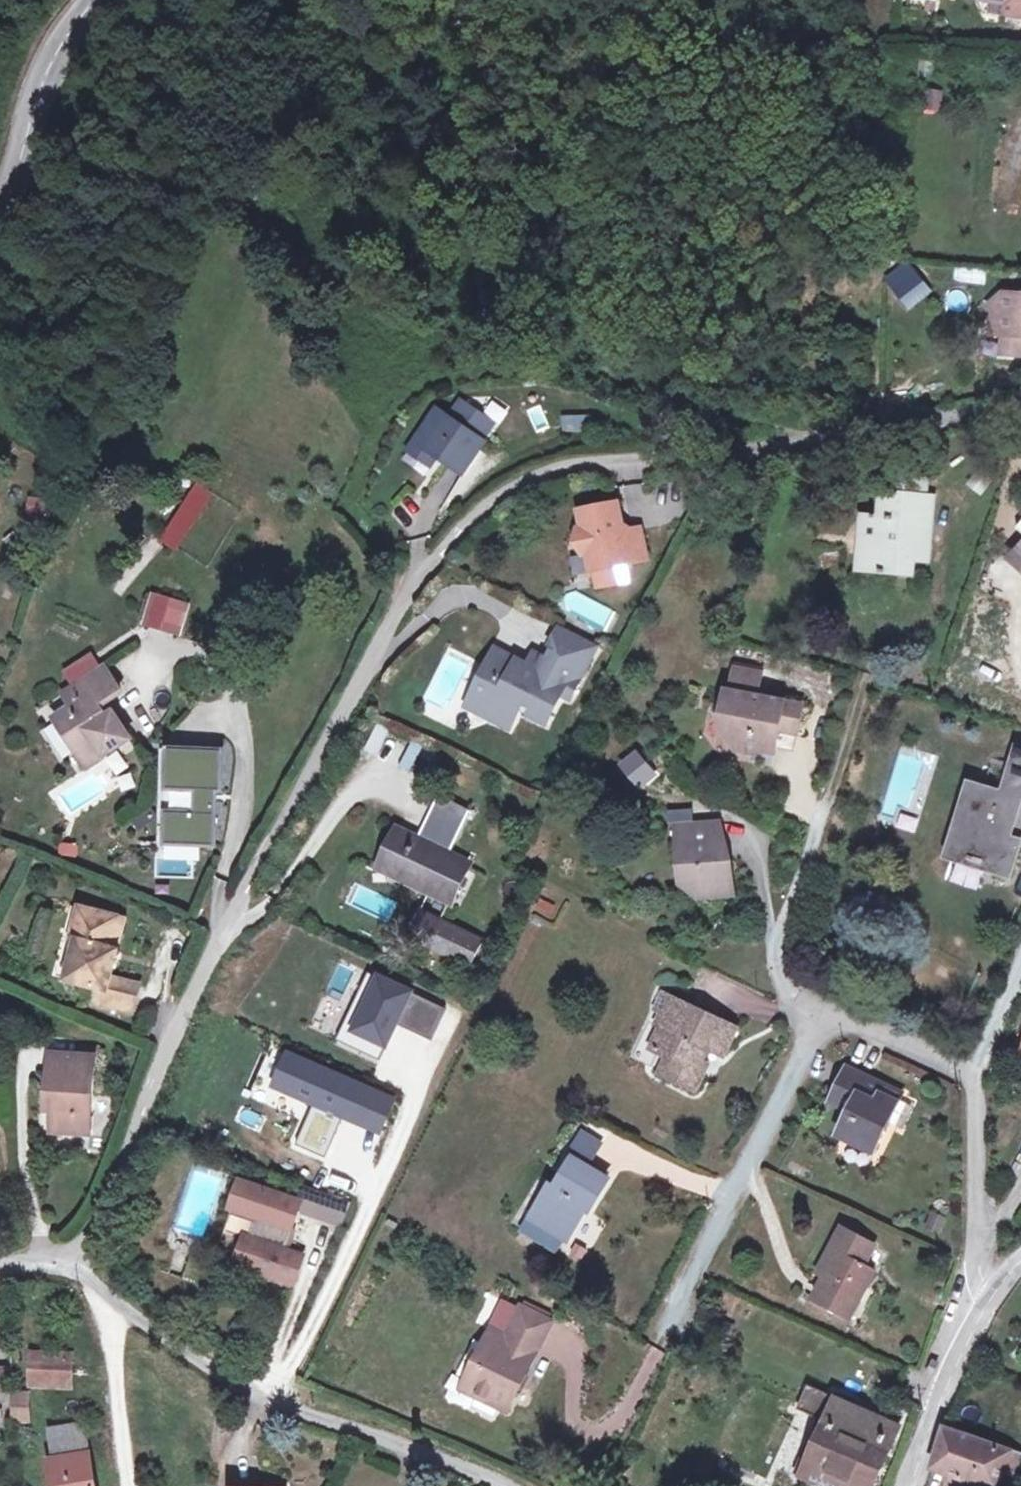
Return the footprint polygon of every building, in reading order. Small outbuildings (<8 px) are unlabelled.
[(1007,1),(1006,13),(1020,15),(1020,10),(1020,3),(1007,1)] [(906,312),(932,296),(910,261),(884,277),(906,312)] [(996,333),(1000,334),(1000,355),(1020,356),(1020,294),(998,294),(987,309),(990,312),(997,320),(996,333)] [(459,398),(447,416),(478,434),(488,416),(459,398)] [(416,441),(437,454),(462,470),(483,438),(478,434),(447,416),(436,409),(416,441)] [(429,469),(437,454),(416,441),(407,455),(429,469)] [(191,481),(164,545),(184,553),(211,489),(191,481)] [(883,543),(865,542),(862,571),(914,577),(916,563),(932,564),(939,497),(888,493),(886,514),(883,543)] [(28,496),(26,517),(47,519),(49,499),(28,496)] [(621,505),(582,513),(586,530),(581,531),(577,545),(585,557),(590,556),(594,574),(596,573),(628,567),(649,563),(643,531),(627,534),(621,505)] [(868,514),(865,542),(883,543),(886,514),(868,514)] [(628,567),(596,573),(599,589),(630,584),(628,567)] [(565,606),(605,629),(614,613),(573,591),(565,606)] [(144,629),(184,636),(190,601),(150,595),(144,629)] [(599,647),(561,628),(545,659),(535,654),(529,667),(496,649),(484,674),(495,681),(487,697),(499,703),(491,720),(510,730),(519,712),(546,726),(564,691),(573,696),(599,647)] [(75,667),(83,680),(108,665),(100,652),(75,667)] [(83,680),(78,682),(86,695),(75,702),(60,712),(84,749),(102,739),(109,752),(136,734),(119,708),(112,712),(105,700),(128,687),(112,662),(108,665),(83,680)] [(737,692),(729,690),(724,707),(734,712),(728,734),(739,753),(753,757),(755,750),(776,755),(781,735),(797,737),(805,708),(759,697),(764,674),(738,668),(733,687),(738,688),(737,692)] [(467,706),(491,720),(499,703),(487,697),(495,681),(484,674),(467,706)] [(68,689),(75,702),(86,695),(78,682),(68,689)] [(376,726),(365,750),(412,772),(423,748),(376,726)] [(102,739),(84,749),(92,763),(109,752),(102,739)] [(1008,769),(1020,774),(1020,747),(1015,745),(1008,769)] [(173,747),(168,841),(216,844),(219,789),(224,789),(227,750),(173,747)] [(994,792),(1016,799),(1020,782),(1020,774),(1008,769),(1001,767),(994,792)] [(1016,799),(994,792),(975,785),(954,849),(965,853),(989,861),(987,872),(1004,876),(1012,850),(1002,846),(1016,799)] [(440,801),(420,843),(450,857),(470,815),(440,801)] [(683,828),(701,825),(700,812),(675,814),(677,828),(683,828)] [(728,822),(701,825),(683,828),(691,886),(704,885),(706,898),(745,893),(741,859),(733,860),(728,822)] [(468,872),(448,862),(450,857),(420,843),(400,833),(385,866),(435,890),(431,898),(450,908),(468,872)] [(962,864),(987,872),(989,861),(965,853),(962,864)] [(450,908),(431,898),(411,938),(431,948),(440,927),(450,908)] [(123,979),(129,948),(119,946),(125,919),(90,911),(82,944),(88,946),(81,979),(113,987),(110,1001),(146,1009),(150,985),(123,979)] [(119,946),(129,948),(135,921),(125,919),(119,946)] [(467,969),(468,967),(472,969),(484,945),(460,934),(459,937),(440,927),(431,948),(430,949),(434,951),(433,953),(444,958),(445,956),(458,962),(457,965),(467,969)] [(449,1014),(371,977),(354,1013),(366,1018),(350,1050),(382,1066),(399,1029),(402,1024),(408,1027),(405,1033),(433,1046),(449,1014)] [(733,1027),(670,996),(657,1023),(669,1030),(661,1052),(670,1056),(664,1071),(695,1087),(703,1070),(697,1068),(707,1048),(721,1054),(733,1027)] [(354,1013),(339,1045),(350,1050),(366,1018),(354,1013)] [(89,1135),(92,1052),(45,1050),(42,1089),(50,1088),(47,1133),(89,1135)] [(397,1102),(284,1051),(268,1087),(311,1106),(293,1145),(324,1159),(342,1120),(380,1138),(397,1102)] [(844,1113),(860,1077),(849,1072),(834,1108),(844,1113)] [(879,1159),(902,1112),(885,1103),(890,1093),(860,1077),(844,1113),(854,1118),(845,1142),(879,1159)] [(907,1102),(890,1093),(885,1103),(902,1112),(907,1102)] [(596,1148),(578,1138),(565,1161),(584,1171),(596,1148)] [(586,1213),(602,1185),(567,1167),(554,1196),(547,1193),(523,1236),(554,1254),(562,1241),(565,1242),(581,1212),(586,1213)] [(311,1216),(320,1191),(302,1185),(296,1200),(238,1180),(229,1207),(256,1216),(249,1237),(241,1235),(232,1262),(290,1282),(300,1255),(281,1248),(294,1210),(311,1216)] [(349,1200),(320,1191),(311,1216),(337,1225),(349,1200)] [(876,1251),(845,1234),(824,1276),(825,1277),(812,1303),(848,1320),(871,1278),(864,1274),(876,1251)] [(533,1319),(498,1305),(456,1401),(483,1413),(495,1384),(514,1392),(538,1336),(529,1331),(533,1319)] [(36,1355),(37,1387),(76,1386),(76,1354),(36,1355)] [(941,1361),(933,1359),(929,1369),(938,1372),(941,1361)] [(31,1424),(31,1390),(11,1391),(11,1424),(31,1424)] [(894,1451),(883,1447),(893,1423),(809,1390),(799,1414),(829,1426),(809,1480),(825,1485),(881,1485),(894,1451)] [(903,1427),(893,1423),(883,1447),(894,1451),(903,1427)] [(934,1468),(982,1485),(1003,1485),(1009,1470),(1020,1475),(1020,1453),(948,1426),(934,1468)] [(89,1454),(51,1462),(56,1485),(96,1485),(89,1454)]
